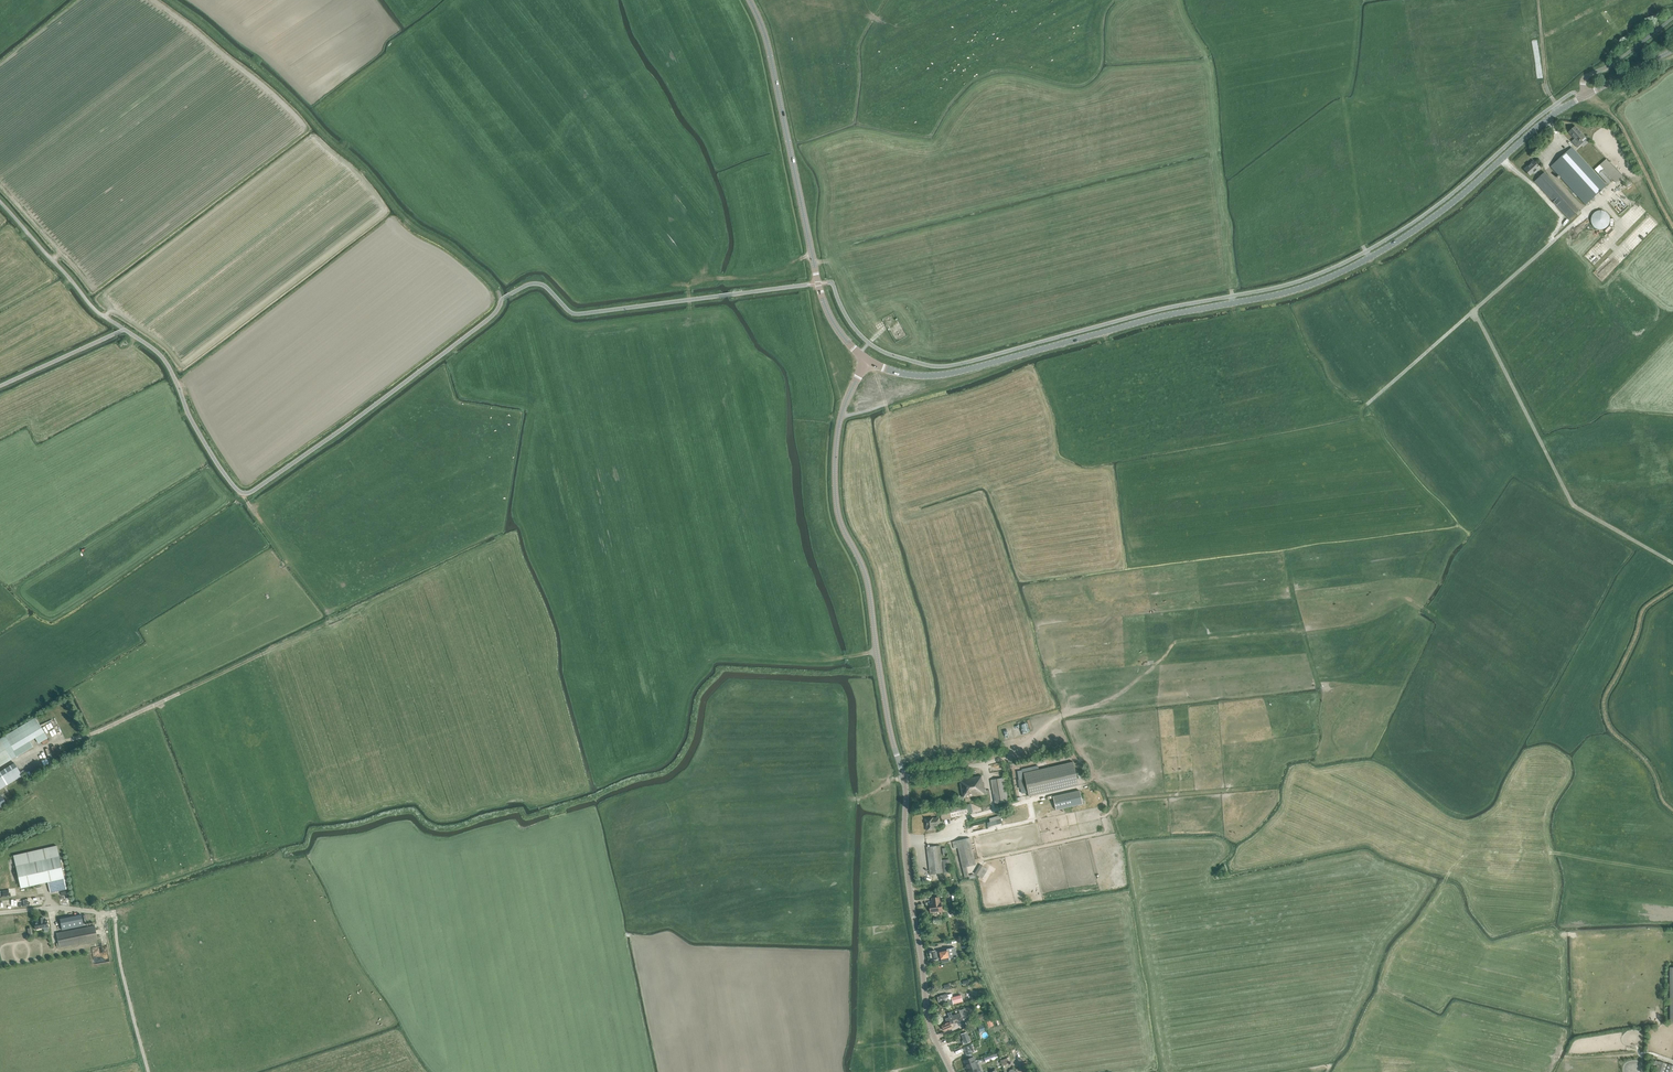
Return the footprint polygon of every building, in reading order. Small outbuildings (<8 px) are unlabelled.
[(324,83),(330,90),(342,80),(338,73),(324,83)] [(1569,132),(1575,139),(1572,141),(1577,148),(1581,145),(1583,143),(1580,140),(1584,136),(1575,126),(1569,132)] [(1574,145),(1574,146),(1572,148),(1551,167),(1586,205),(1606,185),(1574,150),(1576,148),(1574,145)] [(1594,170),(1598,174),(1608,185),(1613,180),(1616,183),(1622,177),(1604,156),(1599,161),(1601,163),(1599,165),(1594,170)] [(1541,168),(1534,161),(1524,169),(1531,177),(1541,168)] [(1612,221),(1612,219),(1612,217),(1612,216),(1611,214),(1610,213),(1608,211),(1606,211),(1605,210),(1603,210),(1601,210),(1600,211),(1598,211),(1597,212),(1595,214),(1595,215),(1594,217),(1594,219),(1594,221),(1594,223),(1595,224),(1596,226),(1598,227),(1600,228),(1601,229),(1603,229),(1605,229),(1607,228),(1608,227),(1610,226),(1611,225),(1612,223),(1612,221)] [(1605,231),(1611,237),(1617,232),(1610,226),(1605,231)] [(33,747),(28,740),(34,736),(39,743),(47,738),(35,718),(0,739),(0,767),(33,747)] [(1024,772),(1029,796),(1078,785),(1073,761),(1024,772)] [(0,772),(0,790),(22,776),(14,764),(0,772)] [(963,798),(965,798),(966,801),(971,800),(971,797),(984,795),(981,776),(959,779),(963,798)] [(1003,776),(989,779),(993,802),(1007,799),(1003,776)] [(1082,804),(1079,791),(1052,797),(1055,810),(1082,804)] [(949,808),(939,810),(941,820),(942,820),(951,818),(962,815),(964,815),(966,814),(968,814),(966,805),(949,809),(949,808)] [(925,818),(926,831),(934,830),(934,826),(940,825),(939,817),(925,818)] [(969,877),(967,866),(975,864),(969,838),(952,841),(954,848),(957,848),(964,878),(969,877)] [(13,856),(21,888),(48,882),(50,893),(67,889),(57,846),(13,856)] [(940,846),(939,846),(926,847),(929,874),(943,872),(940,846)] [(981,865),(975,874),(981,878),(987,869),(981,865)] [(932,904),(929,904),(930,912),(942,911),(940,903),(939,903),(939,897),(932,898),(932,904)] [(60,918),(62,929),(84,925),(82,914),(60,918)] [(35,929),(48,927),(47,920),(44,920),(43,917),(38,918),(38,922),(34,922),(35,929)] [(59,948),(98,941),(95,925),(56,933),(59,948)] [(935,950),(929,952),(931,960),(937,959),(940,959),(941,962),(949,961),(949,958),(957,957),(956,956),(955,948),(947,949),(947,950),(939,952),(939,951),(935,952),(935,950)] [(949,1005),(963,1001),(961,995),(948,998),(947,995),(947,994),(940,995),(940,996),(937,997),(938,1002),(947,1000),(949,1005)] [(944,1031),(952,1027),(950,1024),(954,1023),(953,1021),(954,1020),(961,1017),(971,1013),(968,1007),(959,1011),(958,1009),(954,1010),(955,1014),(952,1016),(950,1012),(947,1013),(949,1017),(945,1019),(947,1023),(941,1025),(944,1031)] [(979,1021),(986,1018),(983,1013),(976,1016),(979,1021)] [(964,1045),(970,1043),(967,1034),(960,1037),(964,1045)] [(972,1048),(964,1051),(966,1055),(968,1059),(963,1061),(966,1067),(973,1065),(972,1062),(975,1061),(973,1057),(972,1052),(974,1051),(976,1051),(975,1048),(972,1048)] [(997,1056),(996,1053),(984,1058),(985,1062),(990,1061),(989,1059),(997,1056)] [(975,1061),(972,1062),(973,1065),(966,1067),(968,1071),(980,1071),(980,1070),(978,1070),(976,1064),(975,1061)] [(1655,1071),(1664,1071),(1667,1065),(1659,1062),(1655,1071)]
